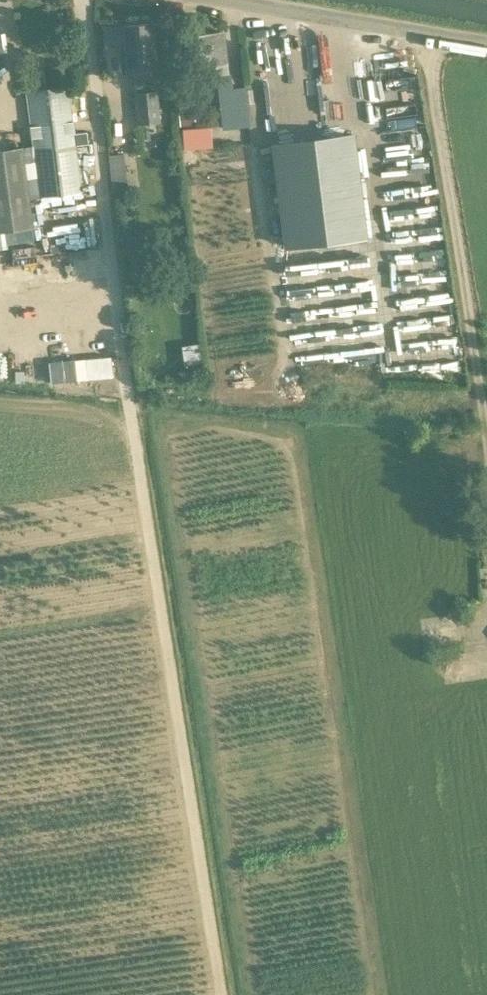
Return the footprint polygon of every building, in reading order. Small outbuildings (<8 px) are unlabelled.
[(152,23),(102,27),(103,34),(98,34),(98,42),(103,41),(104,48),(124,47),(126,74),(133,74),(135,93),(146,92),(144,73),(156,72),(155,60),(162,59),(160,40),(153,41),(152,23)] [(226,62),(222,32),(186,36),(190,67),(226,62)] [(221,114),(226,114),(227,127),(234,127),(233,112),(239,112),(248,111),(245,88),(231,90),(229,74),(227,74),(226,64),(215,65),(221,114)] [(87,143),(86,132),(74,133),(68,85),(25,90),(38,198),(81,193),(75,145),(87,143)] [(159,123),(157,90),(146,92),(135,93),(133,93),(136,125),(159,123)] [(190,111),(178,112),(179,124),(191,123),(190,111)] [(364,236),(352,136),(272,146),(284,246),(364,236)] [(22,147),(0,150),(0,232),(33,227),(22,147)] [(110,181),(122,182),(123,153),(110,153),(110,181)] [(47,358),(49,382),(112,377),(109,352),(47,358)]
